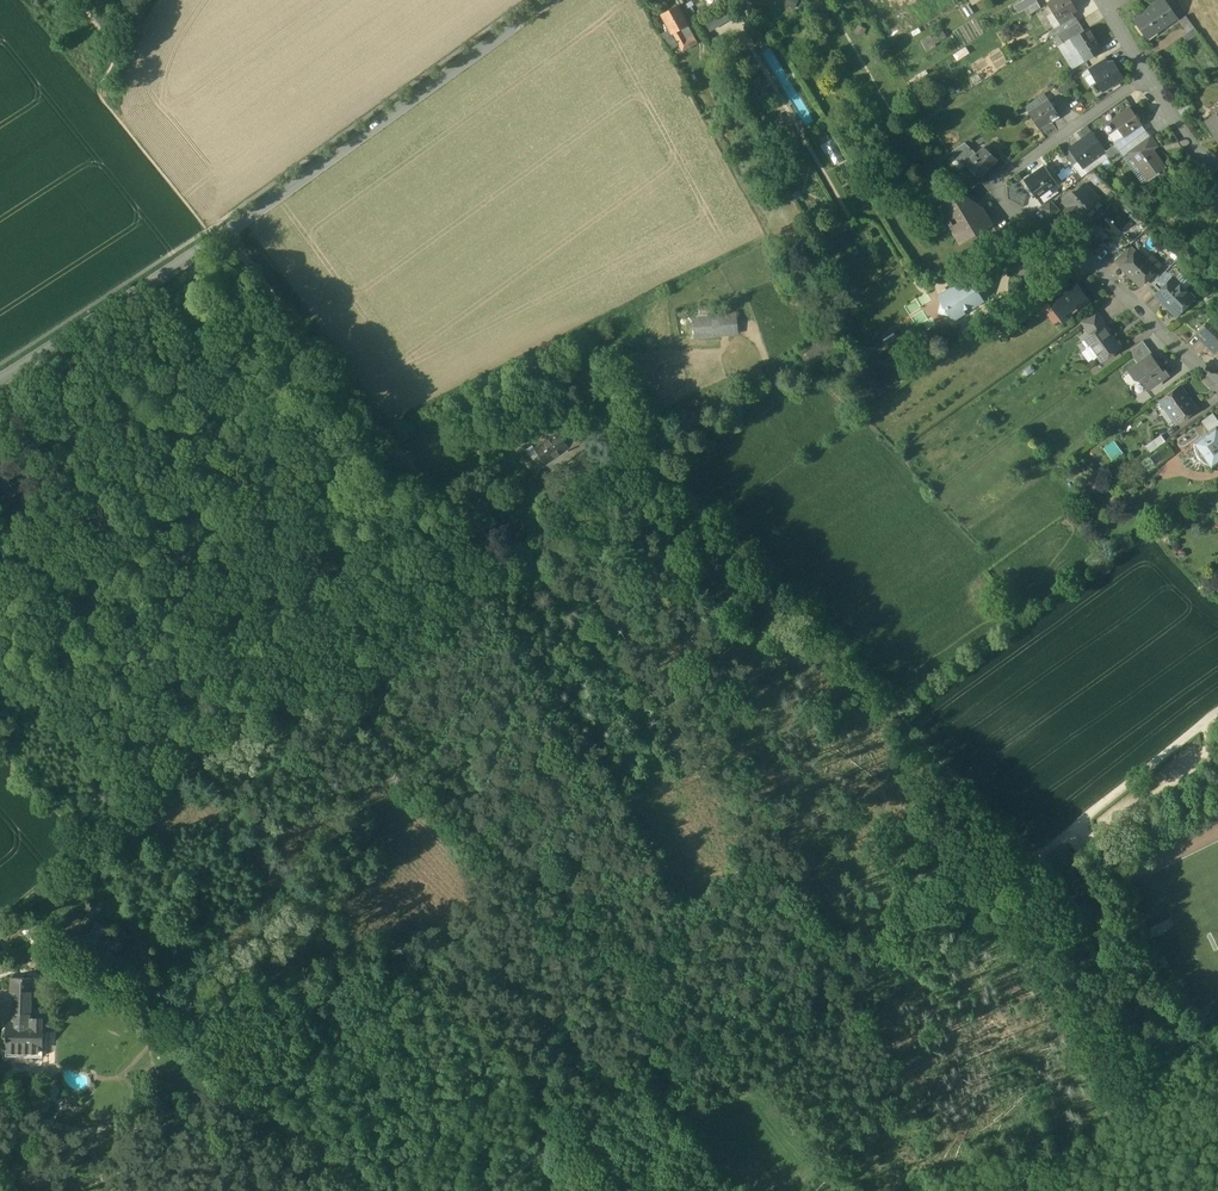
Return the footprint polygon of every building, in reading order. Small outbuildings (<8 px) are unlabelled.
[(1015,6),(1019,12),(1025,9),(1037,1),(1036,0),(1025,0),(1015,6)] [(1048,3),(1060,24),(1061,24),(1072,17),(1070,13),(1077,9),(1071,0),(1052,0),(1048,3)] [(1149,7),(1150,9),(1133,20),(1146,38),(1176,17),(1164,0),(1159,0),(1149,7)] [(1037,1),(1025,9),(1028,15),(1041,7),(1037,1)] [(678,5),(662,14),(673,33),(674,33),(688,25),(678,5)] [(729,19),(722,8),(701,21),(707,32),(729,19)] [(1194,27),(1186,15),(1178,21),(1187,32),(1194,27)] [(1072,17),(1061,24),(1065,30),(1079,22),(1075,16),(1072,17)] [(1065,30),(1058,35),(1063,43),(1070,39),(1084,30),(1079,22),(1065,30)] [(1065,30),(1061,24),(1060,24),(1049,30),(1054,37),(1058,35),(1065,30)] [(688,25),(674,33),(683,50),(698,42),(689,25),(688,25)] [(1187,32),(1182,36),(1186,41),(1198,33),(1194,27),(1187,32)] [(1102,51),(1088,28),(1084,30),(1070,39),(1075,47),(1077,46),(1086,61),(1102,51)] [(1058,35),(1054,37),(1053,37),(1059,46),(1063,43),(1058,35)] [(1105,57),(1088,67),(1093,75),(1109,65),(1109,64),(1105,57)] [(1109,65),(1093,75),(1102,90),(1123,78),(1113,62),(1109,64),(1109,65)] [(1067,81),(1057,88),(1061,93),(1071,86),(1067,81)] [(1049,100),(1030,113),(1039,127),(1049,120),(1051,123),(1060,117),(1049,100)] [(1126,100),(1115,108),(1119,114),(1129,107),(1131,106),(1126,100)] [(1140,123),(1129,107),(1119,114),(1113,118),(1113,119),(1107,123),(1112,131),(1118,127),(1124,134),(1140,123)] [(1205,120),(1216,135),(1217,134),(1217,112),(1205,120)] [(1092,132),(1070,148),(1070,149),(1079,160),(1083,167),(1104,152),(1105,151),(1092,132)] [(1165,167),(1152,149),(1157,145),(1150,135),(1128,152),(1148,179),(1156,173),(1158,172),(1158,171),(1165,167)] [(823,144),(832,164),(842,159),(833,139),(823,144)] [(977,154),(965,143),(952,151),(966,163),(972,155),(974,157),(977,154)] [(1105,151),(1104,152),(1108,157),(1120,149),(1116,143),(1105,151)] [(977,154),(974,157),(972,155),(966,163),(980,176),(996,159),(983,147),(977,154)] [(1079,160),(1070,149),(1064,153),(1073,165),(1079,160)] [(1120,149),(1108,158),(1112,163),(1124,155),(1120,149)] [(1046,168),(1039,173),(1038,172),(1026,180),(1037,197),(1055,184),(1057,183),(1046,168)] [(1099,199),(1084,183),(1075,193),(1073,191),(1064,201),(1069,206),(1066,208),(1073,215),(1076,212),(1081,217),(1099,199)] [(1055,184),(1037,197),(1042,204),(1060,192),(1055,184)] [(969,203),(959,195),(948,202),(951,207),(943,212),(948,220),(947,221),(949,224),(950,224),(957,236),(970,228),(973,232),(990,222),(982,208),(976,211),(973,206),(974,206),(970,202),(969,203)] [(1060,209),(1050,199),(1039,208),(1050,219),(1060,209)] [(1112,206),(1097,221),(1105,228),(1108,225),(1115,232),(1130,216),(1123,209),(1119,214),(1112,206)] [(1013,264),(1027,276),(1046,254),(1031,242),(1013,264)] [(1130,245),(1115,260),(1122,267),(1137,252),(1130,245)] [(1156,270),(1138,251),(1137,252),(1122,267),(1141,285),(1156,270)] [(968,277),(940,295),(943,300),(942,301),(939,311),(950,313),(951,312),(954,317),(965,310),(963,307),(970,302),(972,306),(982,300),(968,277)] [(1174,277),(1156,295),(1177,315),(1194,297),(1174,277)] [(1044,284),(1032,293),(1037,299),(1049,290),(1044,284)] [(1054,297),(1050,300),(1051,301),(1062,316),(1076,305),(1079,309),(1089,302),(1077,287),(1069,293),(1066,289),(1054,297)] [(1049,290),(1037,299),(1042,307),(1051,301),(1050,300),(1054,297),(1049,290)] [(1096,310),(1081,321),(1090,334),(1103,324),(1104,325),(1106,324),(1096,310)] [(733,314),(695,317),(696,335),(735,331),(733,314)] [(1196,332),(1216,352),(1217,350),(1217,321),(1212,316),(1196,332)] [(1104,325),(1103,324),(1090,334),(1085,338),(1090,344),(1086,347),(1094,359),(1098,356),(1102,360),(1117,349),(1118,347),(1115,343),(1113,342),(1110,338),(1112,337),(1104,325)] [(835,337),(808,353),(813,360),(841,344),(835,337)] [(1143,341),(1129,351),(1139,364),(1150,355),(1151,356),(1153,355),(1143,341)] [(1139,364),(1130,371),(1135,378),(1142,380),(1134,385),(1140,393),(1164,376),(1165,372),(1163,368),(1159,367),(1151,356),(1150,355),(1139,364)] [(1181,386),(1161,400),(1177,422),(1197,408),(1181,386)] [(1177,422),(1161,400),(1153,406),(1169,428),(1177,422)] [(1201,421),(1209,432),(1216,428),(1217,426),(1217,420),(1212,412),(1201,421)] [(1209,433),(1209,434),(1205,437),(1205,436),(1196,442),(1212,465),(1217,461),(1217,431),(1216,428),(1209,432),(1209,433)] [(1160,433),(1143,444),(1148,451),(1165,440),(1160,433)] [(565,440),(541,456),(552,473),(576,457),(565,440)] [(1166,441),(1148,454),(1156,466),(1174,453),(1166,441)] [(1212,465),(1196,442),(1195,443),(1196,450),(1199,457),(1205,462),(1211,465),(1212,465)] [(0,452),(0,453),(8,463),(10,462),(15,467),(20,463),(7,446),(0,452)] [(0,466),(2,468),(7,464),(8,463),(0,453),(0,466)] [(1156,466),(1148,454),(1141,459),(1149,471),(1156,466)] [(2,468),(8,476),(17,469),(15,467),(10,462),(8,463),(7,464),(2,468)] [(73,958),(64,966),(73,975),(81,966),(73,958)] [(25,976),(14,976),(13,991),(16,991),(16,1011),(32,1012),(32,978),(25,977),(25,976)] [(43,1016),(32,1016),(32,1012),(16,1011),(16,1020),(7,1020),(7,1039),(7,1046),(27,1046),(31,1046),(31,1041),(43,1041),(43,1016)] [(43,1020),(43,1030),(55,1030),(56,1020),(43,1020)] [(43,1049),(43,1041),(31,1041),(31,1046),(27,1046),(27,1049),(43,1049)] [(58,1050),(43,1049),(43,1067),(58,1067),(58,1050)]
